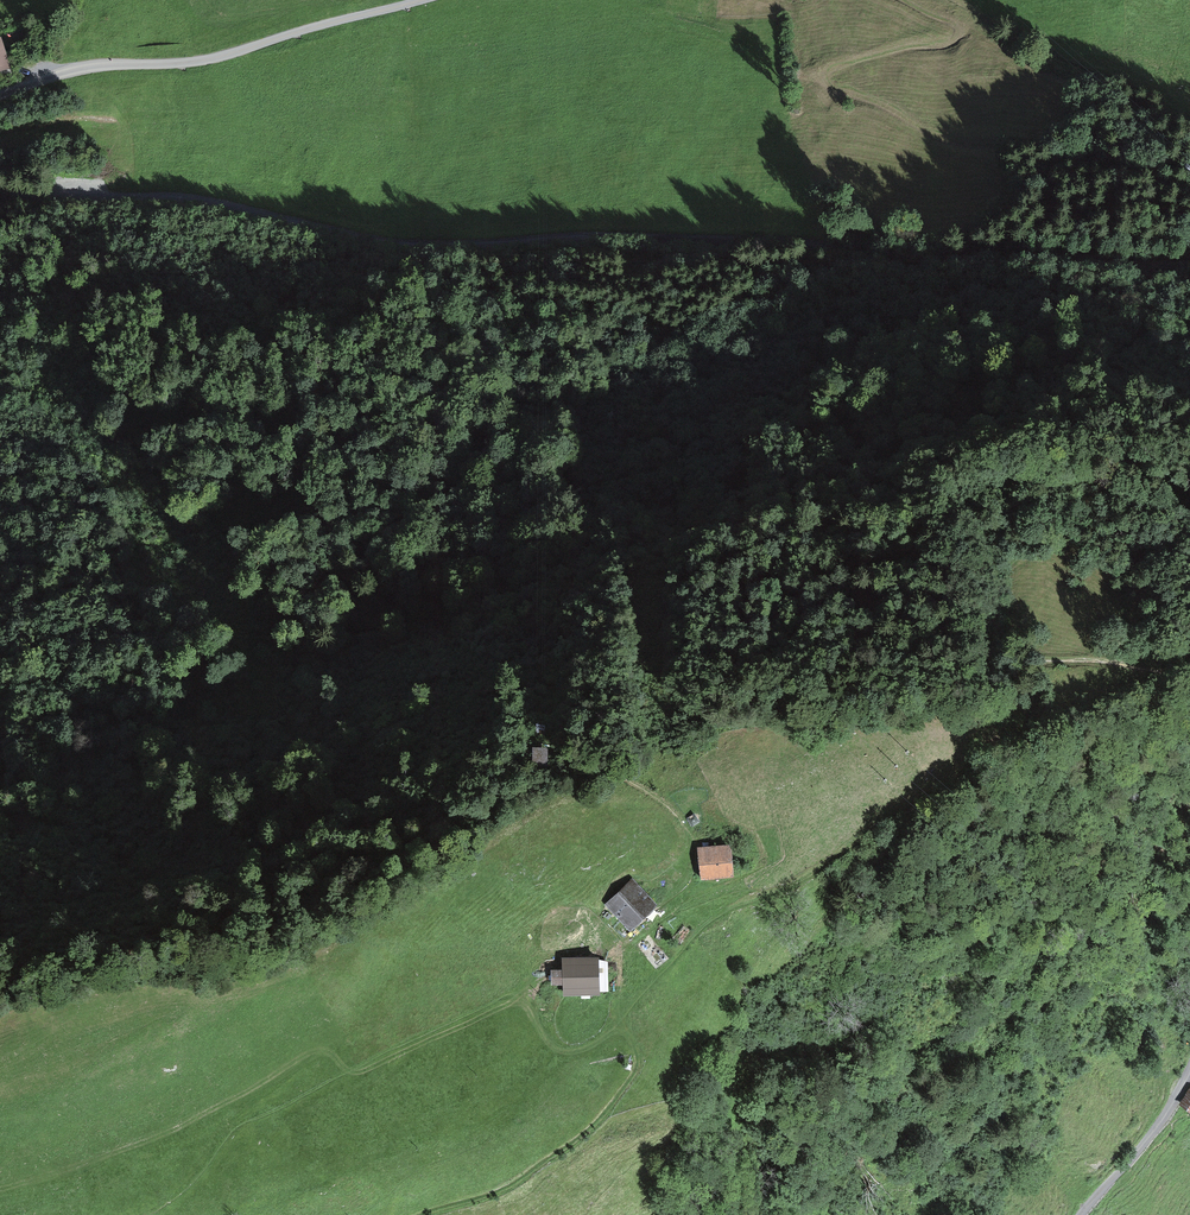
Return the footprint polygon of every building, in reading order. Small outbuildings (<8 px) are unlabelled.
[(745,846),(713,850),(717,880),(749,876),(745,846)] [(638,882),(615,904),(640,930),(662,908),(638,882)] [(568,960),(570,994),(611,992),(609,958),(568,960)] [(1180,1106),(1189,1111),(1189,1086),(1180,1106)]
